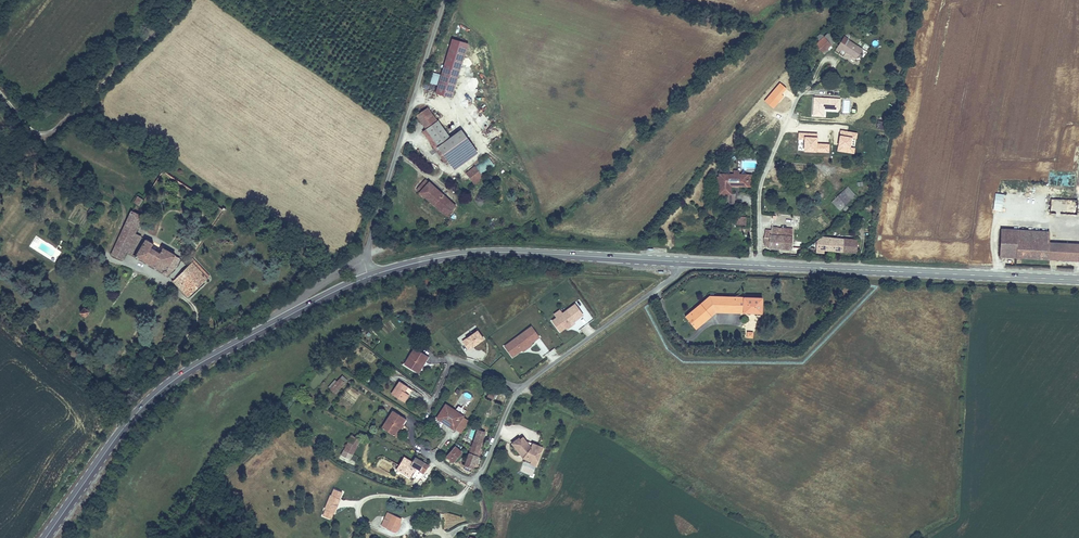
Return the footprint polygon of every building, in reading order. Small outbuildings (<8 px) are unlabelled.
[(824,36),(815,44),(823,53),(832,45),(824,36)] [(434,92),(450,97),(468,43),(452,38),(440,74),(432,72),(429,82),(437,84),(434,92)] [(842,40),(836,48),(840,51),(842,49),(856,59),(863,49),(849,39),(847,43),(842,40)] [(858,61),(865,51),(863,49),(856,59),(858,61)] [(813,115),(824,116),(824,108),(836,109),(836,98),(814,97),(813,115)] [(415,115),(424,127),(436,118),(427,106),(415,115)] [(461,129),(451,137),(436,118),(424,127),(421,129),(421,130),(433,146),(436,144),(447,158),(470,141),(461,129)] [(483,177),(474,165),(466,172),(475,184),(483,177)] [(733,175),(719,175),(719,194),(722,194),(726,194),(726,197),(726,204),(735,204),(735,194),(731,194),(731,187),(735,188),(735,186),(747,186),(747,175),(739,175),(733,175)] [(419,191),(429,180),(426,178),(416,189),(419,191)] [(456,205),(429,180),(419,191),(446,216),(456,205)] [(848,187),(844,190),(852,200),(857,196),(848,187)] [(844,190),(831,201),(839,211),(852,200),(844,190)] [(137,195),(133,202),(139,206),(144,199),(137,195)] [(1056,205),(1063,205),(1063,213),(1076,214),(1077,200),(1056,199),(1056,205)] [(465,209),(459,216),(463,219),(469,212),(465,209)] [(133,211),(111,252),(120,257),(124,250),(136,258),(138,255),(159,268),(160,270),(164,274),(167,272),(173,267),(177,260),(173,258),(175,254),(163,247),(160,251),(156,249),(154,252),(149,249),(153,241),(135,230),(142,216),(133,211)] [(746,225),(746,217),(733,217),(732,224),(746,225)] [(767,230),(765,237),(770,237),(770,246),(791,248),(793,226),(773,224),(773,230),(767,230)] [(1050,231),(1001,228),(1000,257),(1014,258),(1015,241),(1049,243),(1050,231)] [(821,235),(804,251),(824,254),(825,251),(843,253),(844,238),(821,235)] [(859,239),(844,238),(843,253),(857,254),(859,239)] [(1049,243),(1015,241),(1014,258),(1048,259),(1049,243)] [(1056,243),(1049,243),(1048,259),(1055,260),(1056,243)] [(1056,243),(1055,260),(1078,261),(1078,244),(1056,243)] [(192,261),(172,280),(188,297),(211,275),(196,259),(197,258),(193,254),(189,257),(192,261)] [(710,296),(685,317),(696,329),(716,313),(762,314),(762,298),(710,296)] [(556,316),(550,320),(560,334),(585,315),(575,302),(563,312),(560,308),(554,313),(556,316)] [(91,310),(85,306),(79,315),(85,319),(91,310)] [(540,337),(531,325),(504,346),(512,357),(522,350),(523,352),(532,345),(531,344),(540,337)] [(477,330),(462,341),(468,350),(483,338),(477,330)] [(427,359),(411,350),(402,367),(414,374),(420,361),(425,364),(427,359)] [(418,376),(425,364),(420,361),(414,374),(418,376)] [(329,388),(335,394),(345,383),(339,377),(329,388)] [(403,404),(408,396),(403,393),(407,389),(398,383),(390,395),(403,404)] [(494,399),(496,394),(488,391),(486,396),(494,399)] [(465,416),(445,404),(436,418),(456,431),(465,416)] [(380,429),(392,437),(399,426),(401,427),(405,421),(391,412),(380,429)] [(399,426),(392,437),(395,439),(402,428),(401,427),(399,426)] [(350,436),(343,451),(351,455),(359,440),(350,436)] [(522,436),(512,444),(524,459),(533,462),(533,460),(538,461),(542,452),(536,450),(536,451),(532,449),(526,441),(522,436)] [(536,450),(542,452),(543,447),(526,441),(532,449),(536,451),(536,450)] [(478,448),(471,445),(464,471),(471,473),(478,448)] [(454,450),(447,459),(453,464),(460,455),(454,450)] [(424,462),(415,457),(412,462),(404,457),(399,465),(412,473),(416,466),(420,469),(418,472),(423,475),(427,469),(422,466),(424,462)] [(330,494),(324,509),(335,513),(341,499),(340,498),(343,492),(334,489),(332,495),(330,494)] [(392,527),(397,529),(401,518),(393,514),(387,528),(390,530),(392,527)]
